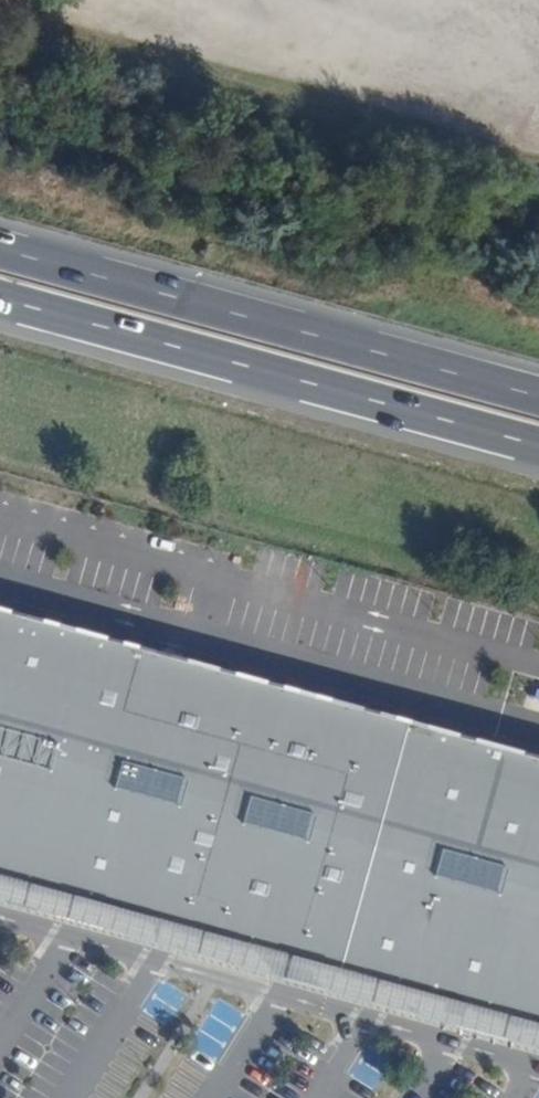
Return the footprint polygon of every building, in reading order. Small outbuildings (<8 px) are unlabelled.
[(538,1028),(538,758),(0,610),(0,879),(538,1028)]
